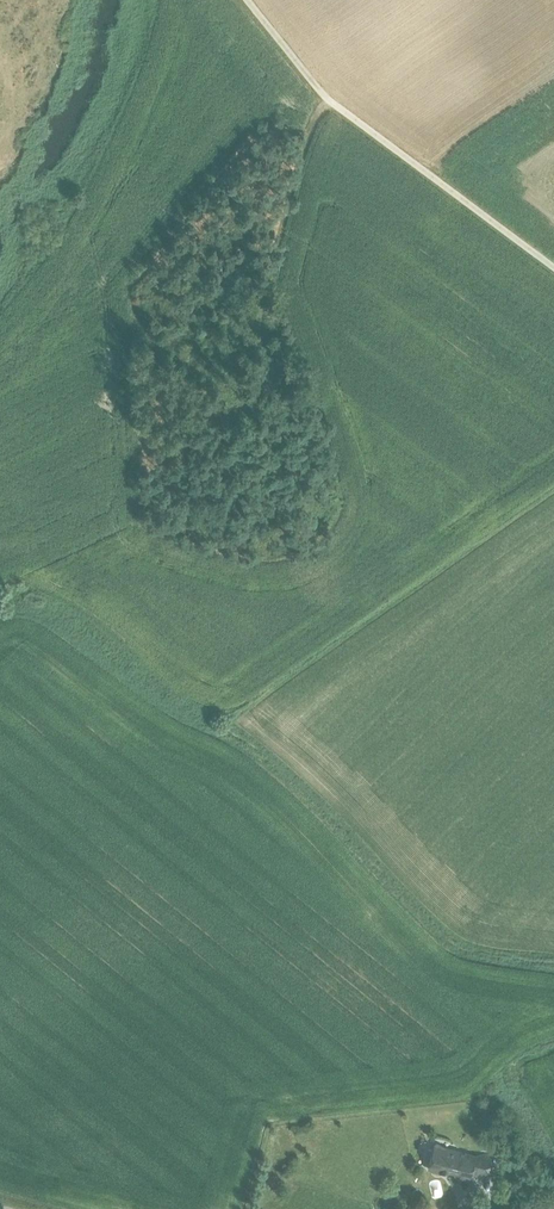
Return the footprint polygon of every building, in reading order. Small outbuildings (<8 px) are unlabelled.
[(434,1143),(428,1169),(440,1172),(441,1168),(460,1173),(459,1177),(469,1179),(471,1174),(481,1177),(490,1175),(490,1173),(489,1161),(491,1154),(485,1153),(476,1154),(434,1143)]
